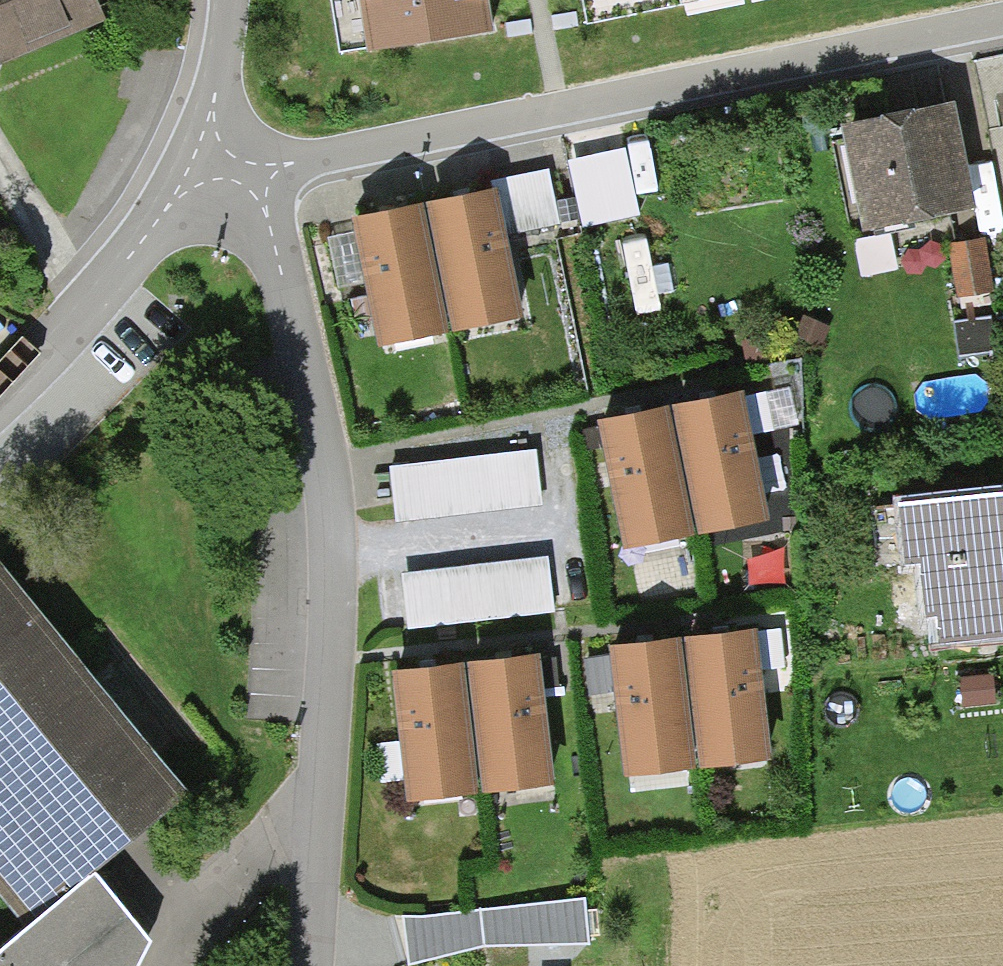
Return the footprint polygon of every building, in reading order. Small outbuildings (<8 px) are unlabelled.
[(103,22),(94,0),(0,0),(0,60),(103,22)] [(338,58),(497,32),(492,0),(328,0),(338,58)] [(952,106),(843,124),(861,230),(970,212),(952,106)] [(641,222),(638,197),(658,195),(653,149),(571,158),(579,229),(641,222)] [(494,192),(357,217),(380,343),(517,319),(494,192)] [(649,295),(673,290),(659,219),(634,224),(649,295)] [(987,238),(947,242),(953,295),(994,291),(987,238)] [(739,404),(599,431),(622,547),(761,520),(739,404)] [(541,461),(393,468),(396,524),(543,517),(541,461)] [(905,505),(923,643),(1002,633),(1002,492),(905,505)] [(410,640),(558,616),(549,559),(401,583),(410,640)] [(0,565),(0,902),(10,914),(0,923),(0,965),(137,965),(150,941),(93,876),(191,796),(0,565)] [(755,640),(616,654),(629,783),(768,768),(755,640)] [(546,662),(391,681),(406,802),(561,784),(546,662)] [(992,675),(953,680),(957,714),(996,709),(992,675)] [(407,957),(590,949),(588,907),(406,915),(407,957)]
